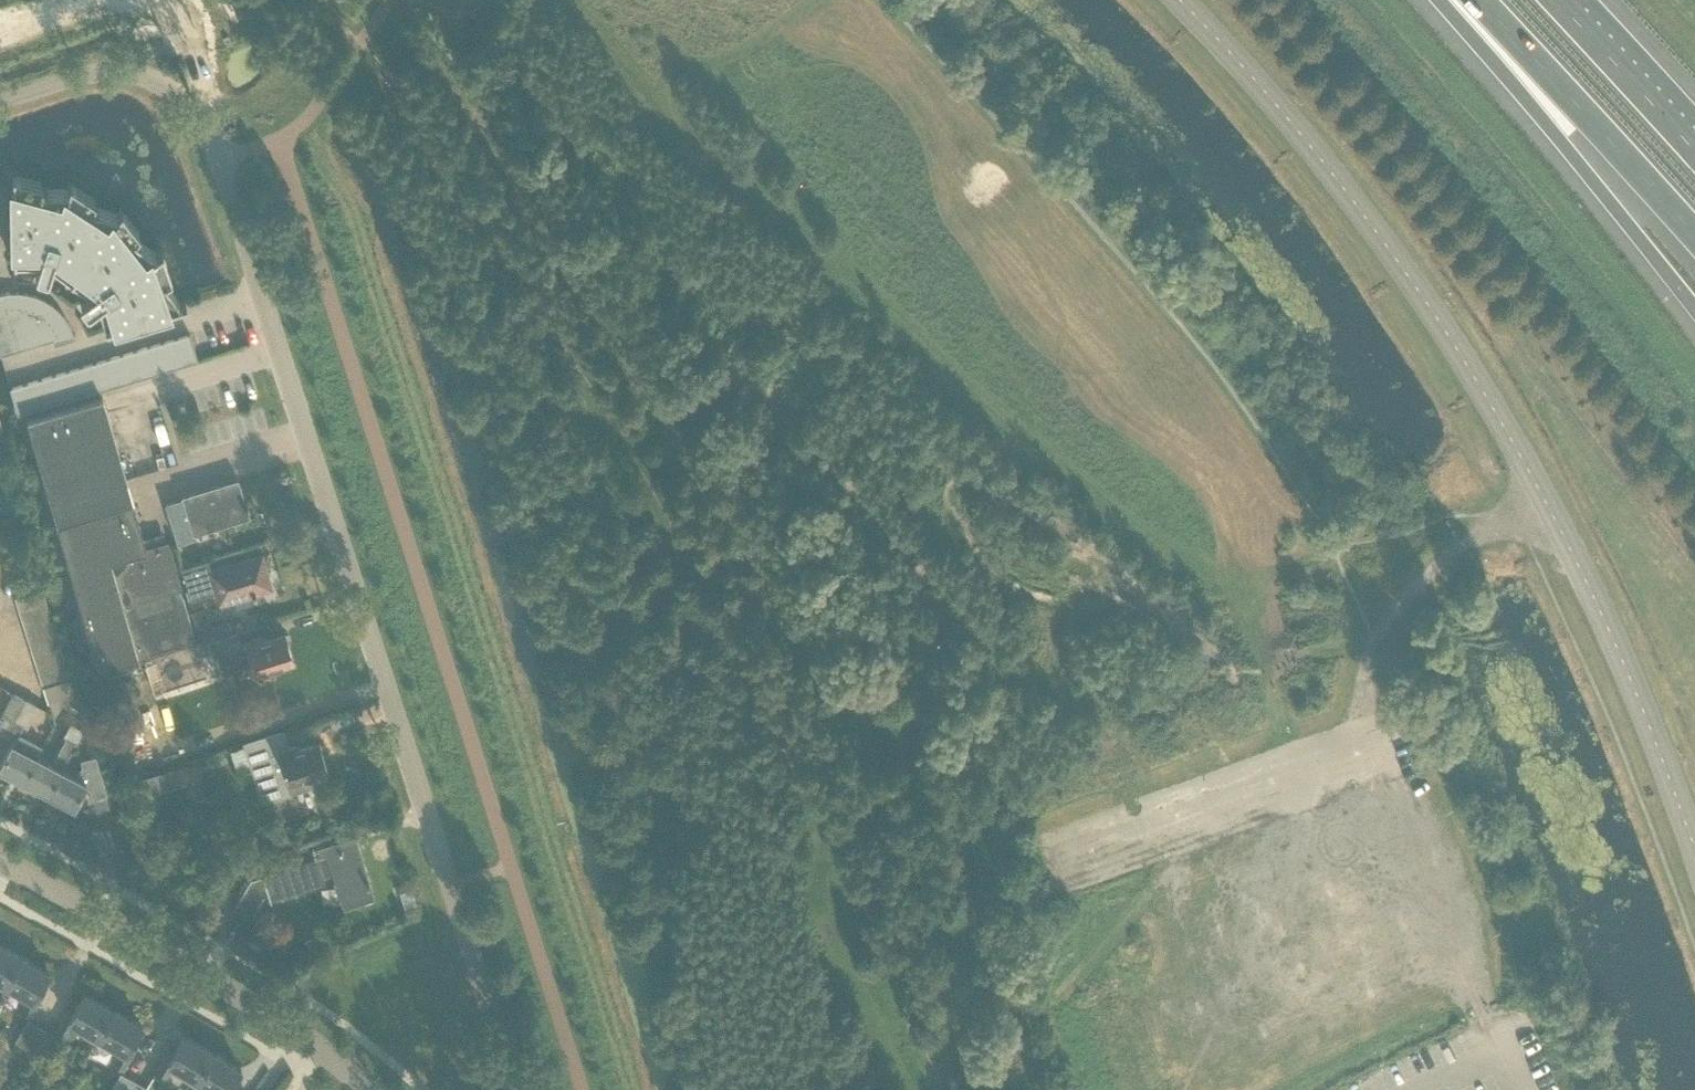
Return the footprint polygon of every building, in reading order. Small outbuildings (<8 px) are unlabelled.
[(104,325),(105,327),(186,302),(185,300),(180,301),(166,281),(171,277),(161,250),(162,250),(161,248),(156,254),(135,238),(139,232),(121,209),(122,208),(120,207),(116,213),(92,205),(94,199),(70,183),(71,182),(69,181),(67,188),(41,188),(41,182),(14,175),(14,173),(12,173),(13,260),(15,260),(34,259),(34,271),(47,275),(51,263),(90,291),(80,299),(87,310),(99,304),(104,325)] [(1,355),(52,340),(53,342),(75,335),(74,334),(70,326),(66,318),(60,311),(53,305),(45,299),(37,296),(28,293),(19,292),(10,292),(1,293),(0,294),(0,353),(1,355)] [(190,333),(189,333),(189,334),(10,387),(18,414),(197,361),(198,361),(190,333)] [(116,445),(103,397),(102,396),(27,419),(41,471),(116,445)] [(56,522),(131,497),(116,445),(41,471),(56,522)] [(194,534),(249,517),(238,479),(181,496),(182,498),(165,503),(177,543),(195,537),(194,534)] [(56,522),(97,668),(137,656),(137,657),(194,639),(167,542),(146,548),(131,497),(56,522)] [(191,599),(216,592),(219,603),(271,587),(261,555),(211,570),(208,559),(182,567),(191,599)] [(15,596),(19,609),(46,601),(42,588),(15,596)] [(19,609),(23,622),(50,614),(46,601),(19,609)] [(203,608),(191,612),(200,642),(208,640),(229,633),(225,622),(209,626),(203,608)] [(55,626),(50,614),(23,622),(27,635),(55,626)] [(27,635),(31,648),(59,639),(55,626),(27,635)] [(274,666),(293,660),(285,633),(261,641),(260,636),(244,641),(244,643),(240,645),(236,631),(229,633),(208,640),(213,654),(217,652),(223,671),(250,662),(255,676),(276,670),(274,666)] [(31,648),(35,661),(63,652),(59,639),(31,648)] [(63,652),(35,661),(39,674),(67,665),(63,652)] [(39,674),(43,687),(71,678),(67,665),(39,674)] [(76,693),(71,678),(43,687),(48,701),(76,693)] [(0,716),(0,732),(6,735),(26,698),(13,692),(2,713),(4,714),(2,718),(0,716)] [(6,735),(16,740),(24,725),(27,726),(39,705),(26,698),(6,735)] [(52,764),(36,757),(24,781),(49,794),(61,770),(83,728),(71,722),(63,736),(66,737),(52,764)] [(321,771),(327,769),(319,742),(296,750),(294,745),(287,748),(281,732),(245,743),(263,798),(323,779),(321,771)] [(0,765),(0,768),(24,781),(36,757),(43,745),(31,739),(25,751),(11,743),(0,765)] [(61,770),(49,794),(74,807),(85,786),(89,788),(92,797),(106,793),(95,755),(80,759),(82,764),(75,777),(61,770)] [(348,905),(372,898),(353,835),(328,843),(332,855),(318,860),(317,858),(251,878),(234,907),(251,917),(263,895),(268,894),(269,896),(310,883),(310,884),(324,880),(323,875),(337,871),(348,905)] [(4,984),(20,955),(0,944),(0,981),(4,984)] [(20,955),(4,984),(28,997),(20,1009),(31,1015),(44,992),(39,989),(49,972),(20,955)] [(66,1036),(74,1023),(97,1037),(113,1008),(84,992),(74,1010),(69,1007),(56,1030),(66,1036)] [(113,1008),(97,1037),(120,1050),(113,1063),(124,1068),(137,1045),(132,1042),(142,1025),(113,1008)] [(28,1019),(16,1040),(29,1047),(41,1026),(28,1019)] [(54,1033),(41,1026),(29,1047),(42,1054),(54,1033)] [(173,1065),(196,1079),(213,1052),(185,1035),(174,1052),(169,1049),(155,1072),(165,1078),(173,1065)] [(213,1089),(235,1089),(236,1089),(230,1086),(241,1069),(213,1052),(196,1079),(213,1089)] [(110,1089),(127,1089),(133,1079),(120,1072),(110,1089)] [(133,1079),(127,1089),(144,1089),(146,1086),(133,1079)]
